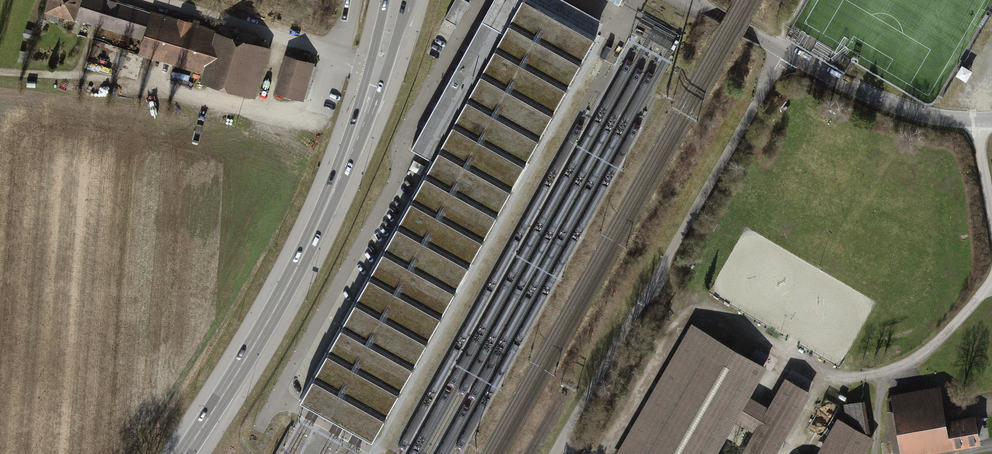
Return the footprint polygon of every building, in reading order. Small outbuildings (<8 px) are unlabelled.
[(106,0),(52,0),(49,11),(145,39),(141,53),(207,73),(205,81),(253,95),(267,50),(215,35),(216,33),(106,0)] [(372,440),(604,21),(565,0),(493,0),(411,148),(432,160),(299,400),(316,409),(340,423),(360,434),(372,440)] [(447,20),(460,26),(471,3),(465,0),(456,0),(447,20)] [(301,61),(287,57),(275,96),(302,104),(313,65),(309,64),(311,58),(303,55),(301,61)] [(812,391),(785,375),(768,405),(750,395),(767,365),(764,364),(767,359),(755,352),(752,357),(691,322),(615,453),(722,453),(717,451),(735,421),(753,431),(740,453),(775,453),(812,391)] [(893,394),(896,408),(889,409),(895,449),(902,448),(903,453),(927,453),(983,445),(978,415),(944,420),(938,386),(893,394)] [(845,404),(848,426),(839,420),(819,453),(862,453),(872,438),(867,435),(861,402),(845,404)]
